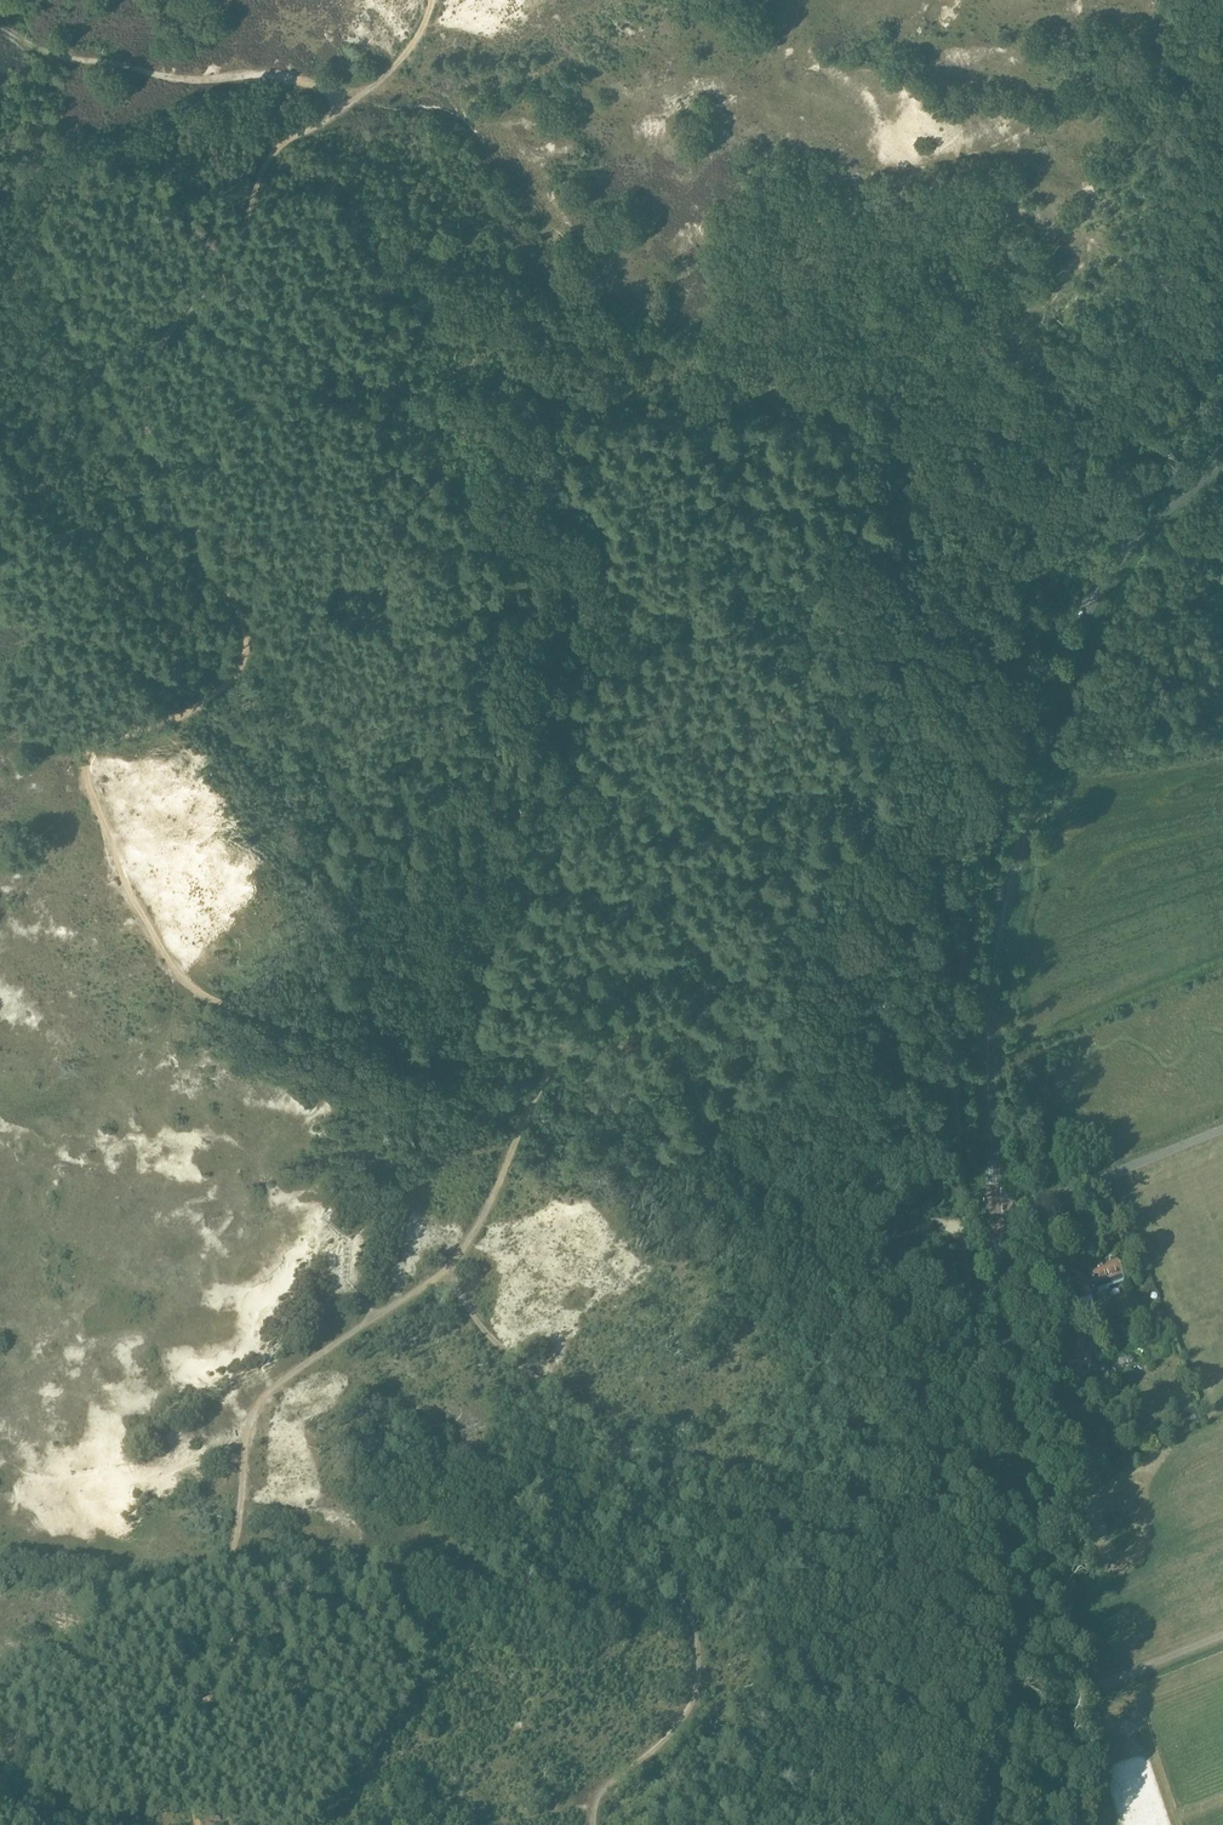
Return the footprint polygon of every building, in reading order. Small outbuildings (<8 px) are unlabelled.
[(1124,1281),(1121,1276),(1115,1262),(1090,1272),(1093,1281),(1086,1284),(1086,1282),(1075,1286),(1081,1301),(1091,1297),(1090,1292),(1097,1289),(1099,1294),(1107,1290),(1109,1287),(1123,1282),(1124,1281)] [(1086,1342),(1079,1344),(1066,1347),(1068,1356),(1065,1357),(1069,1377),(1082,1374),(1080,1367),(1091,1364),(1086,1342)] [(1098,1402),(1087,1404),(1087,1405),(1088,1416),(1089,1418),(1099,1417),(1098,1402)] [(1192,1407),(1175,1414),(1178,1421),(1181,1428),(1197,1421),(1192,1407)]
